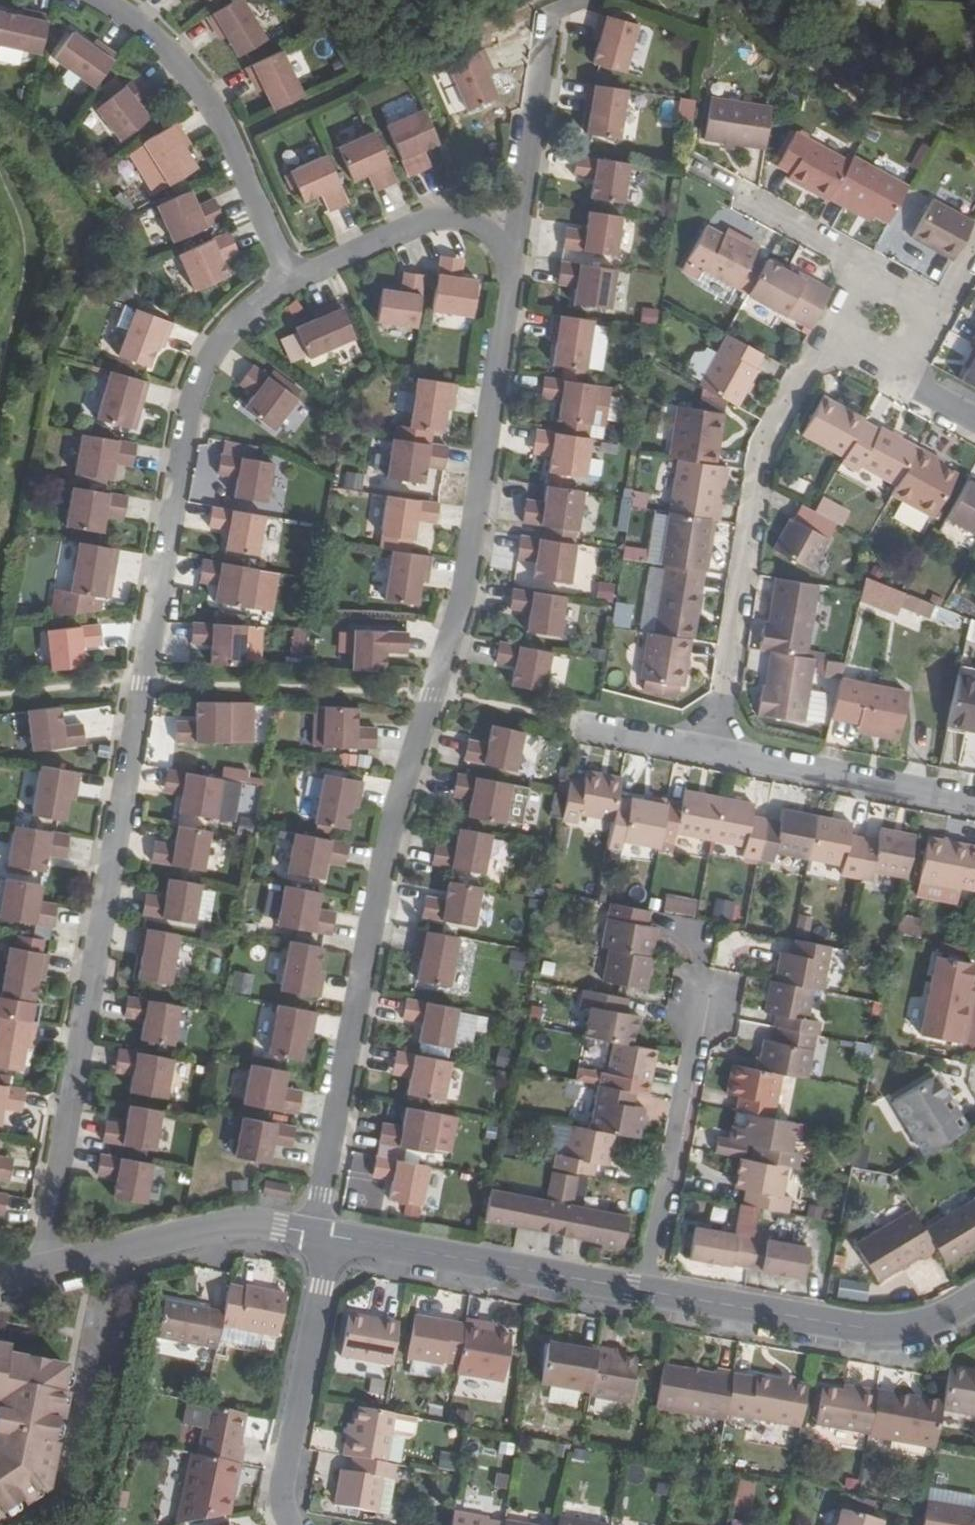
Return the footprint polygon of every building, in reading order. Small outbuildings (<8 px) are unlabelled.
[(206,15),(213,27),(219,24),(225,33),(238,54),(265,37),(244,0),(231,0),(230,1),(206,15)] [(33,9),(20,6),(19,13),(32,16),(33,9)] [(41,51),(49,12),(33,9),(32,16),(19,13),(0,9),(0,42),(41,51)] [(639,22),(599,10),(595,25),(603,27),(599,39),(593,61),(624,70),(639,22)] [(219,24),(213,27),(219,37),(225,33),(219,24)] [(603,27),(595,25),(591,36),(599,39),(603,27)] [(71,31),(54,57),(94,86),(117,54),(104,44),(100,51),(89,43),(71,31)] [(94,37),(89,43),(100,51),(104,44),(94,37)] [(468,110),(498,96),(488,75),(483,64),(491,60),(485,46),(478,50),(448,62),(468,110)] [(253,80),(260,76),(264,86),(275,107),(304,94),(282,48),(246,66),(253,80)] [(491,60),(483,64),(488,75),(496,71),(491,60)] [(121,139),(148,117),(139,104),(133,97),(148,86),(139,74),(96,108),(121,139)] [(260,76),(253,80),(258,90),(264,86),(260,76)] [(585,95),(592,96),(590,110),(586,131),(620,136),(627,87),(586,81),(585,95)] [(153,93),(148,86),(133,97),(139,104),(153,93)] [(701,94),(696,135),(715,138),(725,139),(758,143),(763,102),(701,94)] [(592,96),(585,95),(583,109),(590,110),(592,96)] [(691,102),(682,101),(680,114),(689,115),(691,102)] [(388,124),(411,175),(423,170),(415,153),(424,148),(439,142),(424,108),(388,124)] [(155,192),(197,167),(186,147),(179,136),(185,133),(177,120),(129,149),(155,192)] [(766,152),(771,155),(784,131),(779,129),(766,152)] [(339,146),(354,180),(368,174),(377,170),(385,187),(398,181),(375,130),(339,146)] [(779,173),(822,197),(822,195),(841,162),(799,139),(785,131),(784,131),(771,155),(768,160),(782,167),(779,173)] [(185,133),(179,136),(186,147),(192,143),(185,133)] [(424,148),(415,153),(423,170),(432,166),(424,148)] [(846,153),(843,159),(841,162),(822,195),(836,203),(839,198),(864,212),(881,221),(901,184),(846,153)] [(291,170),(304,200),(322,193),(327,190),(331,198),(326,201),(331,211),(349,203),(327,154),(291,170)] [(592,195),(623,199),(629,161),(577,154),(574,174),(587,175),(589,169),(596,170),(595,176),(592,195)] [(377,170),(368,174),(376,190),(385,187),(377,170)] [(155,204),(157,207),(171,238),(172,240),(222,217),(217,204),(200,212),(197,205),(190,189),(155,204)] [(327,190),(322,193),(326,201),(331,198),(327,190)] [(925,196),(904,235),(946,258),(966,219),(925,196)] [(217,204),(214,197),(197,205),(200,212),(217,204)] [(839,198),(836,203),(861,217),(864,212),(839,198)] [(589,210),(586,229),(585,235),(577,234),(578,227),(565,226),(562,246),(616,254),(621,214),(589,210)] [(704,225),(685,260),(702,270),(734,287),(746,264),(755,250),(723,233),(722,235),(704,225)] [(178,253),(179,255),(194,288),(195,289),(229,275),(222,260),(218,251),(234,243),(229,231),(178,253)] [(234,243),(218,251),(222,260),(238,252),(234,243)] [(455,256),(441,254),(433,310),(472,315),(478,279),(462,276),(452,275),(455,256)] [(124,271),(137,265),(131,256),(119,263),(124,271)] [(464,257),(455,256),(452,275),(462,276),(464,257)] [(558,273),(577,276),(575,286),(573,301),(610,306),(616,267),(560,259),(558,273)] [(758,271),(746,294),(809,329),(830,292),(803,276),(801,280),(779,268),(764,260),(758,271)] [(758,271),(746,264),(734,287),(746,293),(758,271)] [(781,264),(779,268),(801,280),(803,276),(781,264)] [(424,273),(404,270),(402,283),(408,284),(407,292),(401,290),(381,288),(377,320),(417,325),(424,273)] [(577,276),(558,273),(557,283),(575,286),(577,276)] [(355,335),(339,298),(324,305),(327,311),(317,315),(296,325),(298,330),(308,352),(310,356),(355,335)] [(118,352),(149,364),(157,343),(161,332),(167,334),(172,321),(124,303),(116,324),(127,328),(118,352)] [(324,305),(314,309),(317,315),(327,311),(324,305)] [(554,363),(586,368),(593,318),(553,312),(551,327),(559,328),(557,340),(554,363)] [(961,341),(965,342),(974,348),(974,316),(961,341)] [(559,328),(551,327),(549,338),(557,340),(559,328)] [(308,352),(298,330),(283,337),(293,359),(308,352)] [(167,334),(161,332),(157,343),(163,345),(167,334)] [(644,335),(641,352),(653,355),(656,337),(644,335)] [(760,355),(725,336),(698,385),(737,407),(755,372),(752,370),(760,355)] [(958,365),(952,377),(974,389),(974,348),(965,342),(956,358),(961,360),(958,365)] [(61,362),(59,369),(68,372),(70,364),(61,362)] [(298,396),(254,362),(244,374),(260,385),(253,393),(244,405),(274,428),(298,396)] [(96,417),(135,427),(141,404),(135,403),(138,391),(144,393),(148,380),(109,370),(96,417)] [(244,374),(238,382),(253,393),(260,385),(244,374)] [(588,436),(590,420),(603,422),(609,385),(543,375),(540,394),(553,396),(554,390),(562,391),(561,397),(558,416),(560,417),(558,432),(588,436)] [(410,426),(443,431),(446,407),(448,395),(456,396),(459,382),(423,376),(419,376),(410,426)] [(144,393),(138,391),(135,403),(141,404),(144,393)] [(456,396),(448,395),(446,407),(454,408),(456,396)] [(823,399),(802,437),(844,461),(864,425),(865,423),(823,399)] [(720,413),(673,407),(666,459),(674,460),(712,465),(720,413)] [(879,433),(864,425),(844,461),(841,466),(856,474),(859,469),(895,489),(916,452),(880,431),(879,433)] [(533,442),(552,445),(551,454),(548,469),(582,474),(588,436),(558,432),(535,428),(533,442)] [(75,472),(113,478),(115,462),(116,454),(134,457),(136,442),(82,433),(75,472)] [(388,477),(425,482),(427,466),(428,456),(446,459),(448,445),(393,437),(388,477)] [(231,468),(239,469),(238,476),(235,495),(268,500),(273,461),(255,458),(257,445),(224,439),(222,453),(220,452),(216,472),(230,475),(231,468)] [(552,445),(533,442),(532,451),(551,454),(552,445)] [(916,452),(895,489),(890,499),(931,521),(955,478),(939,469),(930,465),(932,461),(916,452)] [(134,457),(116,454),(115,462),(132,466),(134,457)] [(446,459),(428,456),(427,466),(444,468),(446,459)] [(712,465),(674,460),(666,515),(707,521),(709,521),(717,466),(712,465)] [(941,465),(932,461),(930,465),(939,469),(941,465)] [(346,471),(344,485),(362,488),(364,474),(346,471)] [(971,482),(966,479),(943,521),(948,524),(971,482)] [(971,482),(948,524),(974,538),(974,484),(971,482)] [(546,484),(544,500),(542,509),(524,506),(522,520),(546,524),(576,529),(578,529),(583,489),(546,484)] [(66,525),(104,531),(107,515),(108,506),(125,509),(128,495),(73,486),(66,525)] [(631,507),(644,510),(648,493),(623,488),(616,528),(626,530),(631,507)] [(412,552),(414,538),(417,520),(418,513),(426,514),(424,521),(436,522),(440,502),(387,494),(381,534),(379,547),(392,549),(412,552)] [(544,500),(525,498),(524,506),(542,509),(544,500)] [(831,507),(821,502),(813,516),(823,521),(831,507)] [(227,547),(259,552),(265,514),(212,505),(209,526),(223,528),(224,522),(231,523),(230,529),(227,547)] [(125,509),(108,506),(107,515),(124,518),(125,509)] [(848,517),(831,507),(823,521),(841,531),(848,517)] [(707,521),(666,515),(661,551),(659,568),(663,568),(702,574),(704,574),(706,557),(702,557),(707,521)] [(810,574),(828,543),(791,522),(773,553),(810,574)] [(576,529),(546,524),(544,538),(574,542),(576,529)] [(518,548),(536,551),(535,560),(532,576),(570,582),(575,543),(574,542),(544,538),(520,535),(518,548)] [(96,594),(104,595),(108,574),(110,561),(116,561),(119,547),(80,541),(71,590),(96,594)] [(623,560),(645,561),(645,547),(623,546),(623,560)] [(536,551),(518,548),(516,557),(535,560),(536,551)] [(385,598),(418,603),(422,580),(423,569),(430,570),(432,555),(412,552),(392,549),(385,598)] [(645,566),(659,568),(661,551),(648,549),(645,566)] [(201,574),(219,576),(218,585),(216,601),(252,607),(258,567),(203,558),(201,574)] [(116,561),(110,561),(108,574),(114,575),(116,561)] [(702,574),(663,568),(653,637),(691,643),(692,643),(702,574)] [(430,570),(423,569),(422,580),(428,580),(430,570)] [(219,576),(201,574),(200,582),(218,585),(219,576)] [(818,587),(775,580),(768,626),(767,633),(762,633),(759,652),(771,654),(806,659),(818,587)] [(598,581),(596,599),(612,602),(615,583),(598,581)] [(527,629),(558,634),(564,595),(512,587),(509,606),(522,608),(523,602),(531,603),(530,609),(527,629)] [(96,594),(71,590),(55,588),(51,615),(93,610),(96,594)] [(614,602),(612,625),(631,627),(633,604),(614,602)] [(964,616),(962,631),(974,633),(974,620),(972,619),(964,616)] [(212,638),(212,644),(211,664),(244,664),(245,624),(193,622),(193,643),(204,643),(204,637),(212,638)] [(101,624),(47,630),(51,670),(75,667),(83,667),(81,646),(81,640),(89,639),(89,645),(102,644),(101,624)] [(407,631),(354,629),(352,669),(386,670),(387,650),(387,645),(394,645),(393,651),(406,651),(407,631)] [(350,630),(337,631),(339,653),(352,652),(350,630)] [(678,689),(683,690),(691,643),(653,637),(648,636),(640,683),(645,684),(678,689)] [(516,657),(515,664),(511,685),(548,692),(556,652),(498,641),(494,659),(506,662),(508,656),(516,657)] [(591,647),(589,657),(605,660),(607,650),(591,647)] [(757,718),(804,725),(813,661),(806,659),(771,654),(766,691),(764,698),(760,697),(757,718)] [(834,678),(837,664),(820,661),(818,676),(834,678)] [(955,667),(953,677),(974,681),(974,677),(974,671),(955,667)] [(953,677),(944,726),(963,730),(974,732),(974,681),(953,677)] [(904,694),(834,680),(826,719),(855,724),(858,725),(861,709),(900,717),(904,694)] [(678,689),(645,684),(644,695),(677,700),(678,689)] [(195,701),(195,719),(195,725),(189,725),(189,719),(176,718),(175,740),(227,741),(227,739),(228,702),(209,702),(195,701)] [(228,702),(227,739),(250,740),(251,703),(228,702)] [(86,742),(83,722),(68,725),(63,726),(61,719),(60,706),(28,710),(33,749),(86,742)] [(376,747),(376,727),(364,727),(363,733),(356,733),(356,726),(357,707),(314,706),(313,746),(376,747)] [(900,717),(861,709),(858,725),(857,728),(896,736),(900,717)] [(481,741),(468,739),(464,759),(516,769),(524,731),(493,724),(488,742),(488,748),(480,747),(481,741)] [(855,724),(853,734),(895,743),(896,736),(857,728),(858,725),(855,724)] [(963,730),(944,726),(943,731),(962,735),(963,730)] [(340,753),(339,764),(370,766),(370,755),(340,753)] [(32,814),(65,820),(69,796),(71,784),(78,785),(81,772),(41,765),(32,814)] [(37,769),(24,767),(19,809),(32,811),(37,769)] [(223,767),(222,778),(248,781),(249,769),(223,767)] [(165,783),(183,786),(182,796),(179,811),(215,817),(221,778),(167,769),(165,783)] [(569,781),(566,793),(562,811),(561,820),(577,823),(579,815),(611,821),(616,797),(618,789),(620,778),(586,771),(582,783),(569,781)] [(454,787),(471,790),(469,799),(466,816),(503,821),(503,820),(521,823),(527,786),(456,773),(454,787)] [(315,823),(348,829),(353,806),(355,794),(362,795),(364,781),(324,774),(315,823)] [(559,779),(557,791),(559,791),(566,793),(569,781),(559,779)] [(183,786),(165,783),(163,793),(182,796),(183,786)] [(78,785),(71,784),(69,796),(76,797),(78,785)] [(471,790),(454,787),(452,796),(469,799),(471,790)] [(667,798),(667,799),(659,838),(674,841),(676,833),(710,840),(719,797),(685,790),(682,802),(667,798)] [(556,809),(562,811),(566,793),(559,791),(556,809)] [(362,795),(355,794),(353,806),(360,807),(362,795)] [(648,802),(629,797),(629,800),(616,797),(611,821),(606,849),(619,851),(621,840),(657,847),(659,838),(667,799),(649,796),(648,802)] [(754,804),(719,797),(710,840),(743,847),(741,855),(758,859),(766,819),(752,816),(754,804)] [(771,862),(773,852),(808,859),(817,816),(782,809),(780,822),(766,819),(758,859),(771,862)] [(850,823),(817,816),(808,859),(841,865),(840,875),(856,879),(864,838),(848,835),(850,823)] [(8,865),(45,871),(48,855),(49,846),(68,849),(70,834),(15,825),(8,865)] [(178,825),(175,844),(174,849),(167,848),(168,842),(155,841),(152,861),(204,869),(210,830),(178,825)] [(447,846),(435,844),(431,863),(483,873),(490,833),(458,827),(454,847),(447,846)] [(878,841),(864,838),(856,879),(871,882),(874,871),(906,877),(914,835),(881,828),(878,841)] [(288,870),(325,878),(328,862),(330,854),(347,857),(350,843),(295,833),(288,870)] [(918,879),(974,889),(974,845),(927,836),(918,879)] [(68,849),(49,846),(48,855),(66,859),(68,849)] [(347,857),(330,854),(328,862),(345,865),(347,857)] [(55,927),(58,912),(39,908),(40,901),(43,884),(6,878),(0,913),(0,918),(55,927)] [(169,879),(166,898),(165,905),(159,904),(159,897),(147,895),(143,915),(196,923),(202,884),(169,879)] [(546,881),(535,879),(532,893),(542,895),(546,881)] [(437,899),(424,897),(421,916),(473,926),(479,886),(448,880),(444,900),(437,899)] [(550,882),(548,891),(562,894),(564,885),(550,882)] [(278,924),(315,931),(318,916),(320,907),(337,911),(340,896),(285,885),(278,924)] [(665,897),(663,910),(693,916),(696,903),(665,897)] [(528,898),(526,908),(540,911),(542,900),(528,898)] [(59,904),(40,901),(39,908),(58,912),(59,904)] [(645,911),(609,904),(600,947),(609,949),(651,957),(657,928),(654,928),(657,913),(645,911)] [(734,910),(713,906),(711,916),(732,920),(734,910)] [(337,911),(320,907),(318,916),(336,919),(337,911)] [(923,918),(899,913),(895,933),(920,938),(923,918)] [(797,914),(793,939),(796,940),(808,942),(813,917),(797,914)] [(552,923),(543,921),(541,931),(550,932),(552,923)] [(884,935),(894,937),(895,933),(897,924),(887,922),(884,935)] [(138,943),(146,945),(144,956),(140,978),(172,984),(180,934),(141,927),(138,943)] [(417,979),(448,985),(458,936),(419,928),(416,943),(423,944),(421,957),(417,979)] [(281,988),(314,994),(317,981),(318,969),(324,971),(329,948),(290,940),(281,988)] [(792,954),(781,952),(774,981),(813,989),(822,990),(830,946),(808,942),(796,940),(792,954)] [(146,945),(138,943),(136,955),(144,956),(146,945)] [(423,944),(416,943),(414,955),(421,957),(423,944)] [(34,1002),(38,980),(40,967),(47,969),(50,954),(10,947),(2,996),(0,996),(0,1016),(37,1023),(41,1003),(34,1002)] [(602,980),(645,988),(651,957),(609,949),(602,980)] [(522,970),(525,953),(510,950),(507,968),(522,970)] [(921,1035),(965,1045),(972,1007),(965,1006),(968,990),(972,964),(936,958),(921,1035)] [(47,969),(40,967),(38,980),(45,981),(47,969)] [(233,970),(229,990),(249,994),(254,974),(233,970)] [(765,1012),(777,1015),(774,1027),(778,1028),(814,1035),(817,1035),(819,1021),(807,1019),(813,989),(774,981),(771,980),(765,1012)] [(574,1006),(588,1009),(583,1036),(584,1036),(613,1042),(631,1045),(634,1028),(636,1016),(624,1013),(626,999),(577,989),(574,1006)] [(968,990),(965,1006),(972,1007),(974,993),(974,991),(968,990)] [(142,1040),(173,1044),(180,1005),(128,997),(125,1017),(137,1019),(138,1013),(146,1014),(145,1020),(142,1040)] [(418,1039),(450,1045),(457,1007),(405,997),(402,1017),(414,1019),(416,1013),(423,1015),(422,1020),(418,1039)] [(268,1053),(301,1059),(306,1036),(308,1024),(314,1025),(317,1012),(277,1004),(268,1053)] [(528,1020),(539,1022),(543,1007),(531,1005),(528,1020)] [(870,1021),(878,1022),(880,1010),(872,1008),(870,1021)] [(21,1071),(26,1048),(28,1036),(36,1037),(39,1023),(37,1023),(0,1016),(0,1068),(21,1071)] [(314,1025),(308,1024),(306,1036),(312,1037),(314,1025)] [(775,1041),(763,1038),(757,1070),(783,1075),(805,1078),(814,1035),(778,1028),(775,1041)] [(36,1037),(28,1036),(26,1048),(34,1049),(36,1037)] [(613,1042),(606,1073),(578,1067),(575,1080),(597,1084),(635,1091),(646,1093),(655,1050),(631,1045),(613,1042)] [(508,1068),(512,1050),(499,1047),(495,1065),(508,1068)] [(117,1063),(135,1067),(133,1076),(130,1092),(167,1098),(174,1058),(120,1049),(117,1063)] [(393,1064),(411,1068),(409,1077),(406,1093),(443,1100),(451,1060),(396,1050),(393,1064)] [(135,1067),(117,1063),(116,1072),(133,1076),(135,1067)] [(411,1068),(393,1064),(392,1074),(409,1077),(411,1068)] [(207,1066),(197,1065),(195,1072),(205,1074),(207,1066)] [(287,1071),(251,1065),(243,1104),(296,1115),(299,1101),(282,1098),(284,1088),(287,1071)] [(738,1096),(750,1098),(747,1113),(760,1116),(774,1119),(783,1075),(757,1070),(743,1067),(738,1096)] [(933,1077),(892,1101),(924,1154),(955,1136),(965,1129),(933,1077)] [(635,1091),(597,1084),(588,1129),(614,1134),(638,1139),(644,1106),(632,1104),(635,1091)] [(1,1126),(5,1110),(6,1102),(23,1105),(26,1089),(0,1085),(0,1125),(1,1126)] [(301,1091),(284,1088),(282,1098),(299,1101),(301,1091)] [(23,1105),(6,1102),(5,1110),(22,1113),(23,1105)] [(131,1106),(128,1125),(127,1130),(119,1129),(120,1123),(107,1122),(104,1142),(156,1151),(163,1111),(131,1106)] [(395,1126),(382,1124),(379,1143),(431,1153),(437,1113),(406,1107),(402,1127),(401,1133),(394,1132),(395,1126)] [(273,1113),(271,1121),(287,1124),(288,1116),(273,1113)] [(760,1116),(747,1113),(745,1127),(758,1129),(760,1116)] [(758,1129),(745,1127),(742,1141),(747,1142),(755,1144),(752,1160),(786,1166),(798,1169),(801,1153),(791,1151),(797,1123),(774,1119),(760,1116),(758,1129)] [(237,1157),(267,1163),(272,1143),(273,1137),(280,1138),(279,1144),(292,1147),(295,1127),(245,1117),(237,1157)] [(565,1156),(556,1155),(554,1168),(593,1176),(596,1164),(607,1166),(614,1134),(588,1129),(572,1126),(565,1156)] [(742,1141),(718,1137),(715,1153),(740,1158),(743,1158),(747,1142),(742,1141)] [(504,1149),(515,1152),(517,1141),(507,1139),(504,1149)] [(869,1145),(855,1143),(850,1168),(865,1170),(869,1145)] [(843,1148),(840,1163),(849,1165),(852,1150),(843,1148)] [(116,1197),(147,1203),(154,1164),(102,1155),(99,1175),(111,1177),(112,1171),(120,1173),(119,1179),(116,1197)] [(389,1199),(421,1205),(428,1166),(376,1156),(372,1176),(385,1179),(386,1172),(394,1174),(393,1180),(389,1199)] [(0,1157),(0,1167),(12,1169),(13,1159),(0,1157)] [(734,1187),(746,1191),(744,1205),(755,1207),(787,1213),(790,1197),(781,1195),(786,1166),(752,1160),(743,1158),(740,1158),(734,1187)] [(9,1182),(12,1169),(0,1167),(0,1181),(9,1182)] [(394,1174),(386,1172),(385,1179),(393,1180),(394,1174)] [(564,1174),(551,1172),(545,1201),(558,1203),(564,1174)] [(577,1177),(564,1174),(558,1203),(571,1206),(577,1177)] [(290,1199),(292,1185),(266,1180),(264,1194),(290,1199)] [(489,1190),(484,1219),(516,1226),(552,1232),(590,1240),(622,1247),(627,1217),(571,1206),(558,1203),(545,1201),(489,1190)] [(924,1230),(937,1252),(944,1265),(974,1246),(974,1198),(924,1230)] [(808,1204),(805,1216),(821,1219),(823,1207),(808,1204)] [(744,1205),(741,1205),(736,1234),(749,1237),(755,1207),(744,1205)] [(919,1254),(923,1261),(937,1252),(924,1230),(912,1210),(854,1245),(875,1281),(919,1254)] [(749,1237),(692,1227),(686,1257),(744,1267),(749,1237)] [(751,1228),(749,1237),(762,1239),(763,1231),(751,1228)] [(801,1277),(807,1247),(749,1237),(744,1267),(801,1277)] [(847,1267),(855,1280),(866,1274),(857,1260),(847,1267)] [(245,1290),(229,1287),(222,1321),(221,1327),(277,1338),(286,1296),(246,1288),(245,1290)] [(164,1302),(156,1339),(216,1351),(218,1341),(221,1327),(222,1321),(209,1319),(210,1312),(164,1302)] [(347,1315),(340,1356),(391,1366),(398,1323),(347,1315)] [(441,1365),(442,1362),(457,1364),(463,1325),(413,1316),(406,1360),(411,1360),(441,1365)] [(464,1320),(463,1325),(457,1364),(455,1375),(502,1383),(510,1336),(495,1333),(488,1332),(490,1324),(464,1320)] [(497,1326),(490,1324),(488,1332),(495,1333),(497,1326)] [(588,1397),(596,1348),(577,1344),(576,1350),(545,1345),(538,1388),(588,1397)] [(44,1488),(69,1367),(9,1354),(10,1348),(0,1346),(0,1517),(44,1488)] [(616,1351),(596,1348),(588,1397),(629,1404),(636,1360),(616,1357),(616,1351)] [(439,1380),(441,1365),(411,1360),(409,1374),(439,1380)] [(716,1375),(662,1365),(655,1408),(724,1420),(725,1411),(732,1372),(732,1371),(717,1369),(716,1375)] [(947,1378),(943,1401),(942,1407),(941,1411),(974,1416),(974,1377),(965,1375),(966,1371),(949,1367),(947,1378)] [(756,1378),(732,1372),(725,1411),(800,1426),(808,1384),(792,1382),(781,1379),(757,1374),(756,1378)] [(368,1391),(378,1393),(380,1380),(371,1378),(368,1391)] [(859,1387),(843,1385),(842,1392),(858,1395),(859,1387)] [(815,1422),(815,1424),(868,1434),(875,1390),(859,1387),(858,1395),(842,1392),(821,1388),(821,1392),(815,1422)] [(914,1397),(875,1390),(868,1434),(868,1436),(935,1448),(935,1447),(941,1411),(942,1407),(913,1402),(914,1397)] [(815,1422),(821,1392),(815,1391),(810,1421),(815,1422)] [(943,1401),(914,1397),(913,1402),(942,1407),(943,1401)] [(143,1403),(131,1401),(128,1416),(140,1418),(143,1403)] [(245,1415),(188,1404),(183,1426),(203,1430),(198,1457),(239,1465),(242,1449),(238,1448),(245,1415)] [(351,1442),(344,1441),(341,1457),(352,1459),(384,1465),(389,1436),(408,1439),(412,1436),(416,1419),(382,1413),(356,1409),(351,1442)] [(473,1424),(475,1412),(457,1409),(455,1421),(473,1424)] [(949,1430),(939,1428),(936,1443),(946,1445),(949,1430)] [(500,1443),(498,1454),(513,1456),(515,1446),(514,1446),(515,1439),(502,1436),(500,1443)] [(477,1459),(480,1439),(469,1437),(466,1458),(477,1459)] [(567,1459),(570,1447),(557,1444),(554,1457),(567,1459)] [(952,1450),(935,1447),(935,1448),(934,1455),(951,1457),(952,1450)] [(572,1448),(570,1459),(583,1462),(585,1451),(572,1448)] [(454,1471),(457,1454),(441,1451),(437,1468),(454,1471)] [(190,1455),(176,1524),(180,1524),(182,1524),(229,1515),(239,1465),(198,1457),(190,1455)] [(381,1481),(390,1482),(394,1466),(384,1465),(352,1459),(349,1474),(339,1472),(333,1507),(374,1515),(375,1512),(381,1481)] [(669,1477),(672,1467),(658,1464),(655,1474),(669,1477)] [(841,1492),(857,1496),(860,1480),(845,1477),(841,1492)] [(388,1515),(394,1483),(390,1482),(381,1481),(375,1512),(388,1515)] [(884,1486),(882,1495),(900,1500),(902,1491),(884,1486)] [(928,1487),(925,1503),(973,1511),(974,1501),(974,1496),(928,1487)] [(733,1507),(750,1509),(754,1492),(736,1490),(733,1507)] [(923,1515),(922,1524),(974,1524),(974,1512),(925,1503),(923,1515)] [(841,1511),(837,1524),(880,1524),(881,1522),(841,1511)] [(450,1524),(503,1524),(487,1522),(488,1519),(452,1513),(450,1524)]
